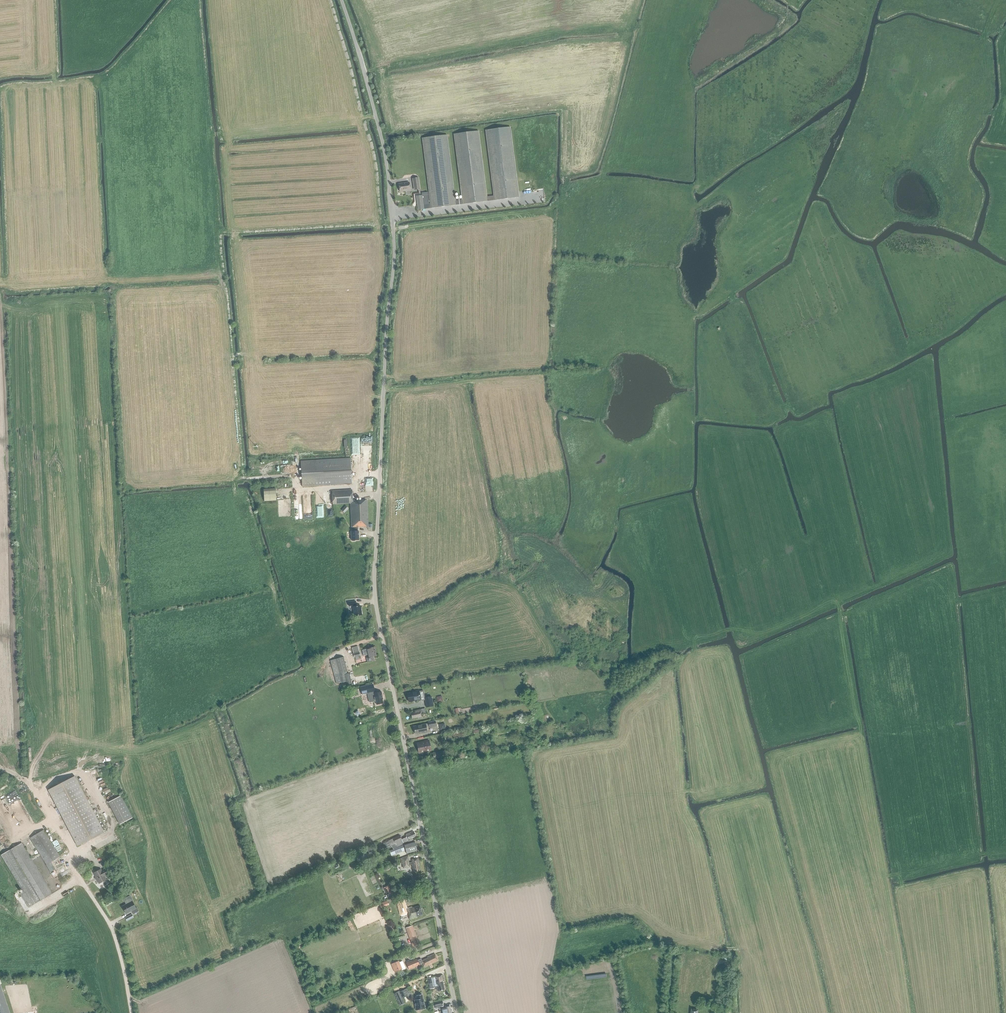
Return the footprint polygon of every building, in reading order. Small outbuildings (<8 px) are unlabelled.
[(416,196),(417,202),(418,210),(519,197),(510,127),(485,130),(494,196),(487,197),(478,131),(454,134),(462,200),(455,201),(447,135),(422,138),(430,204),(427,204),(423,205),(423,204),(422,196),(416,196)] [(420,189),(418,177),(412,178),(414,190),(420,189)] [(398,184),(400,192),(410,190),(409,182),(398,184)] [(300,461),(302,487),(351,484),(350,458),(300,461)] [(261,490),(262,501),(275,500),(275,490),(261,490)] [(357,527),(368,527),(367,500),(353,501),(352,490),(332,491),(332,504),(350,503),(351,528),(352,528),(352,531),(351,532),(351,540),(359,540),(358,531),(357,527)] [(362,615),(360,606),(356,606),(356,601),(348,602),(349,606),(353,605),(354,616),(362,615)] [(352,648),(354,658),(360,656),(358,647),(352,648)] [(367,649),(362,650),(363,656),(368,654),(369,657),(366,658),(367,662),(374,661),(373,657),(376,656),(374,647),(367,649)] [(330,661),(334,675),(336,684),(341,682),(342,683),(346,682),(347,685),(351,684),(349,674),(344,675),(344,673),(347,672),(343,657),(330,661)] [(373,684),(360,687),(362,694),(368,693),(373,692),(374,692),(373,684)] [(411,693),(407,694),(408,701),(420,699),(420,700),(425,700),(424,697),(423,690),(419,691),(411,692),(411,693)] [(369,696),(368,696),(369,702),(375,701),(376,701),(376,705),(383,703),(382,699),(383,699),(381,692),(375,693),(373,693),(373,692),(368,693),(369,696)] [(431,696),(424,697),(425,700),(426,707),(433,706),(431,696)] [(415,712),(411,713),(412,719),(417,718),(417,719),(422,718),(422,714),(426,713),(425,709),(414,711),(415,712)] [(428,724),(413,726),(415,734),(419,733),(419,734),(427,732),(426,727),(429,726),(429,728),(436,726),(435,721),(428,722),(428,724)] [(444,735),(445,740),(465,736),(464,731),(444,735)] [(424,741),(424,742),(417,744),(419,753),(425,751),(426,752),(429,751),(430,751),(431,750),(429,740),(424,741)] [(433,754),(434,759),(448,757),(447,751),(433,754)] [(48,790),(77,847),(104,833),(74,776),(48,790)] [(107,800),(117,824),(130,818),(121,795),(107,800)] [(30,838),(46,865),(51,862),(59,857),(44,830),(30,838)] [(415,836),(413,831),(405,835),(406,837),(402,840),(400,836),(393,839),(397,847),(404,844),(403,843),(408,841),(408,842),(413,840),(412,838),(415,836)] [(396,853),(405,849),(406,854),(417,851),(414,841),(404,844),(404,845),(394,849),(396,853)] [(20,894),(29,908),(38,902),(52,894),(22,843),(1,855),(23,892),(20,894)] [(372,846),(366,849),(357,854),(360,861),(375,853),(372,846)] [(409,865),(412,865),(412,867),(414,866),(415,872),(419,871),(418,866),(419,865),(418,858),(411,860),(412,862),(409,863),(408,860),(408,861),(407,857),(409,857),(409,855),(400,859),(401,864),(403,864),(404,868),(409,867),(409,865)] [(50,872),(55,869),(51,862),(46,865),(50,872)] [(94,873),(99,884),(106,880),(104,877),(109,874),(106,869),(101,871),(101,870),(94,873)] [(388,886),(384,888),(387,895),(392,892),(388,886)] [(126,914),(131,911),(133,914),(139,911),(137,908),(136,908),(133,902),(134,901),(130,895),(123,899),(126,905),(122,907),(126,914)] [(417,918),(417,916),(422,915),(420,906),(413,908),(412,907),(406,909),(404,900),(403,897),(399,898),(400,901),(397,902),(401,915),(408,913),(410,920),(417,918)] [(406,928),(413,947),(418,944),(412,926),(406,928)] [(432,963),(438,961),(435,954),(427,957),(428,958),(422,961),(421,959),(417,960),(413,961),(414,962),(416,966),(419,965),(423,963),(424,966),(432,963)] [(395,972),(401,970),(398,961),(392,964),(395,972)] [(437,986),(439,991),(444,989),(443,982),(444,982),(442,975),(427,978),(429,988),(437,986)] [(0,985),(0,1012),(9,1012),(0,985)] [(394,994),(399,1006),(404,1003),(402,998),(407,996),(408,998),(412,996),(408,988),(399,992),(399,991),(394,994)] [(414,1000),(416,1010),(425,1009),(423,1002),(422,994),(417,995),(418,999),(414,1000)] [(432,1002),(433,1008),(434,1010),(435,1010),(434,1009),(442,1007),(442,1006),(443,1006),(442,1000),(432,1002)]
